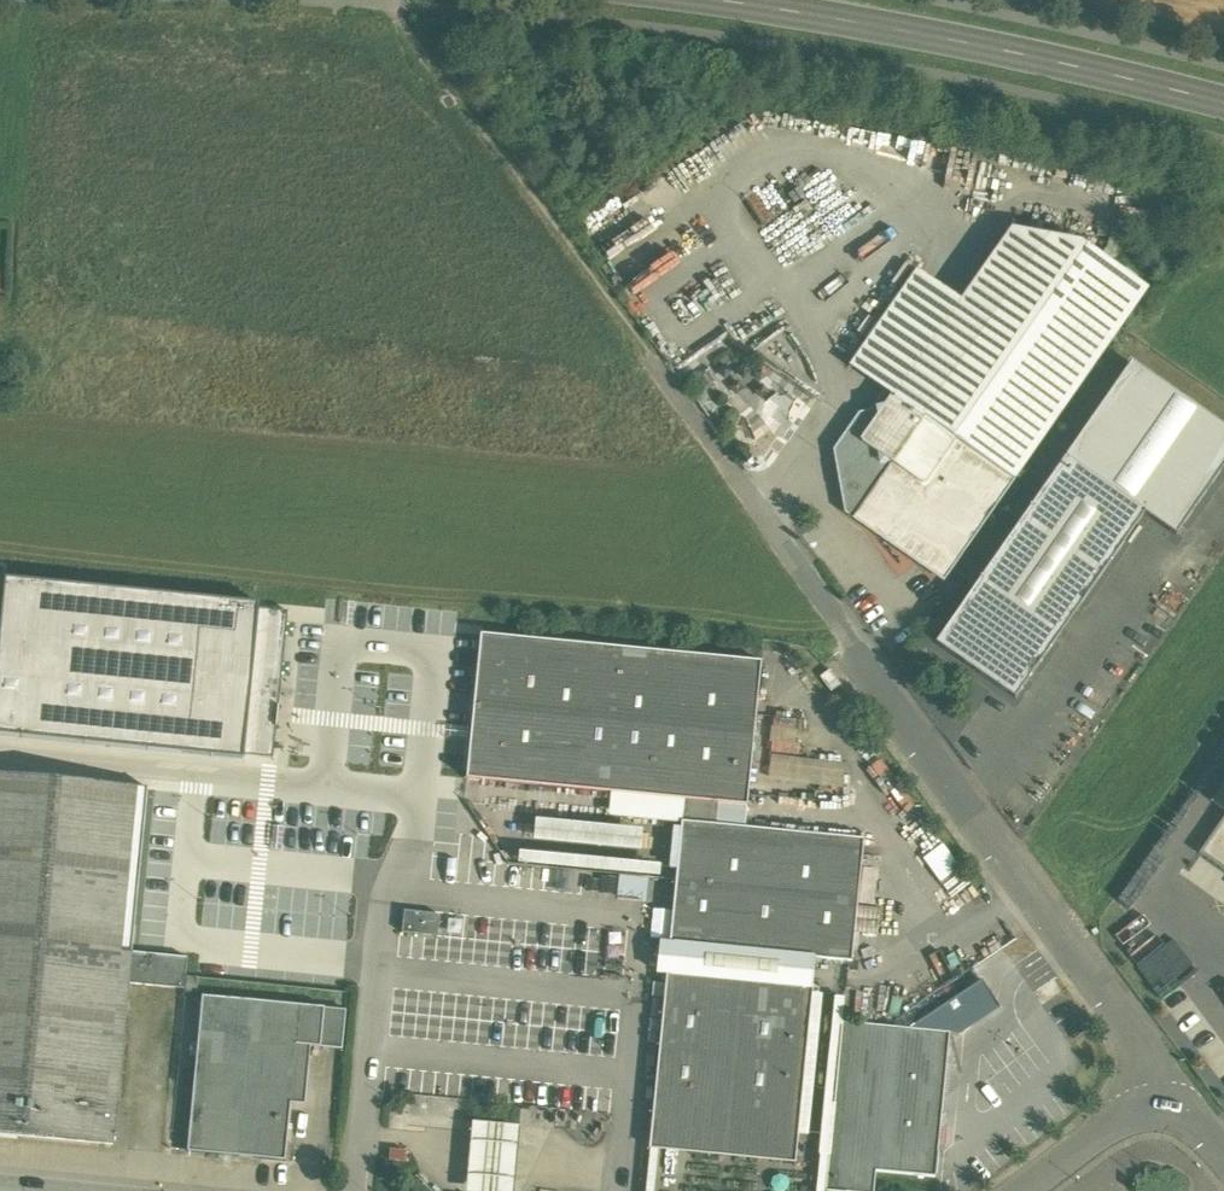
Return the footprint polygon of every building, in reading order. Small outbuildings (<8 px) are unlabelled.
[(850,366),(893,397),(878,420),(858,423),(840,449),(851,509),(947,576),(1147,290),(1083,245),(1011,229),(961,301),(916,271),(850,366)] [(1064,458),(1145,513),(1178,535),(1223,467),(1223,415),(1134,354),(1064,458)] [(1064,458),(936,644),(1015,699),(1145,513),(1064,458)] [(5,579),(5,582),(0,629),(0,736),(244,761),(244,754),(259,609),(260,605),(5,579)] [(286,612),(259,609),(244,754),(272,757),(286,612)] [(761,662),(480,634),(466,780),(683,802),(676,869),(668,945),(659,944),(657,973),(667,974),(652,1121),(798,1136),(813,988),(812,988),(814,960),(851,963),(863,841),(744,829),(761,662)] [(841,686),(829,670),(820,677),(832,692),(841,686)] [(0,774),(0,1134),(112,1145),(129,983),(132,952),(149,789),(0,774)] [(1222,815),(1191,860),(1223,882),(1223,816),(1222,815)] [(637,859),(640,826),(532,816),(530,843),(518,842),(516,864),(562,868),(560,888),(642,896),(644,873),(657,874),(658,861),(637,859)] [(439,916),(406,912),(403,934),(437,938),(439,916)] [(184,989),(187,958),(132,952),(129,983),(184,989)] [(982,980),(908,1029),(950,1033),(959,1035),(1000,1008),(982,980)] [(325,1010),(203,997),(187,1152),(285,1162),(291,1106),(297,1046),(312,1048),(321,1048),(325,1010)] [(347,1013),(325,1010),(321,1048),(343,1051),(347,1013)] [(842,1023),(826,1190),(874,1190),(875,1172),(936,1178),(950,1033),(908,1029),(842,1023)] [(312,1048),(297,1046),(291,1106),(305,1108),(312,1048)] [(798,1136),(652,1121),(649,1150),(796,1165),(798,1136)] [(472,1123),(470,1148),(466,1190),(515,1190),(518,1153),(521,1127),(472,1123)] [(406,1151),(390,1149),(389,1160),(405,1162),(406,1151)]
